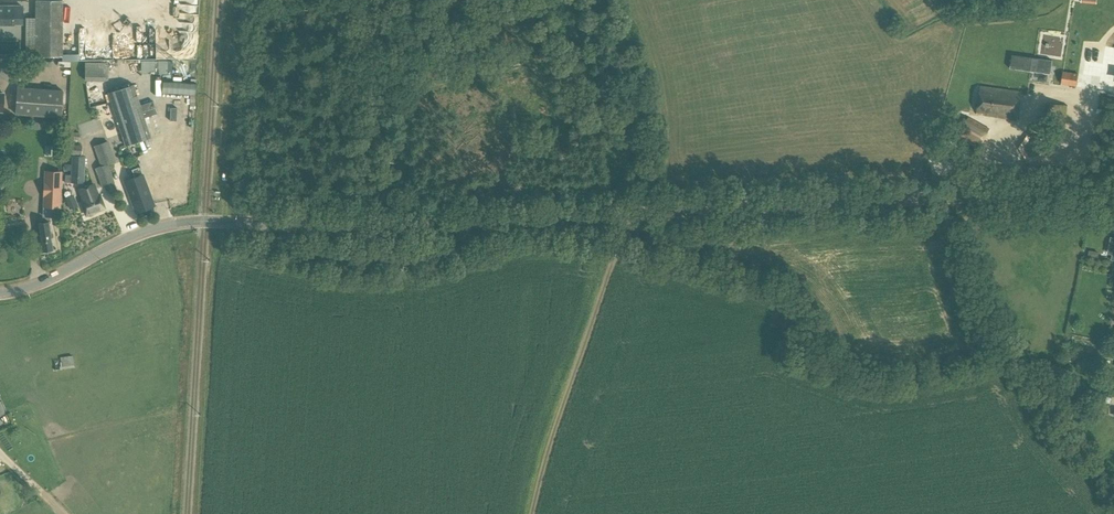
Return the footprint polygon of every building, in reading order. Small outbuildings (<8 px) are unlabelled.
[(26,55),(62,56),(62,0),(36,0),(36,17),(26,17),(26,55)] [(0,10),(0,24),(4,24),(4,23),(14,23),(14,19),(23,19),(23,6),(14,6),(14,5),(0,5),(0,10)] [(146,12),(125,13),(126,26),(137,25),(136,20),(146,19),(146,12)] [(184,29),(186,36),(194,34),(192,27),(184,29)] [(1,30),(1,40),(16,39),(15,30),(1,30)] [(187,42),(176,47),(182,60),(193,56),(187,42)] [(151,46),(152,58),(162,57),(162,45),(151,46)] [(148,61),(148,74),(173,74),(174,61),(148,61)] [(182,73),(194,72),(193,61),(181,61),(182,73)] [(86,62),(85,80),(106,81),(106,62),(86,62)] [(1063,71),(1061,84),(1078,86),(1080,74),(1063,71)] [(132,85),(107,93),(124,145),(149,137),(132,85)] [(18,86),(16,113),(61,116),(63,90),(18,86)] [(982,86),(978,113),(1016,119),(1020,92),(982,86)] [(1098,108),(1113,110),(1113,98),(1099,96),(1098,108)] [(967,117),(958,134),(979,146),(990,130),(967,117)] [(69,132),(68,140),(79,140),(80,133),(69,132)] [(108,142),(94,147),(101,166),(96,168),(102,187),(115,183),(108,164),(115,162),(108,142)] [(68,145),(67,154),(82,155),(82,146),(68,145)] [(68,156),(67,181),(84,182),(85,157),(68,156)] [(135,177),(124,181),(136,212),(155,205),(140,167),(132,170),(135,177)] [(60,206),(62,172),(46,171),(45,206),(52,206),(52,216),(60,216),(60,206)] [(90,185),(79,189),(83,200),(81,201),(86,215),(105,208),(100,194),(94,197),(90,185)] [(72,196),(65,199),(67,207),(74,205),(72,196)] [(42,232),(37,233),(38,242),(41,242),(42,251),(52,249),(48,222),(41,223),(42,232)] [(1104,343),(1102,354),(1113,356),(1113,345),(1104,343)] [(72,356),(52,360),(54,371),(75,367),(72,356)]
